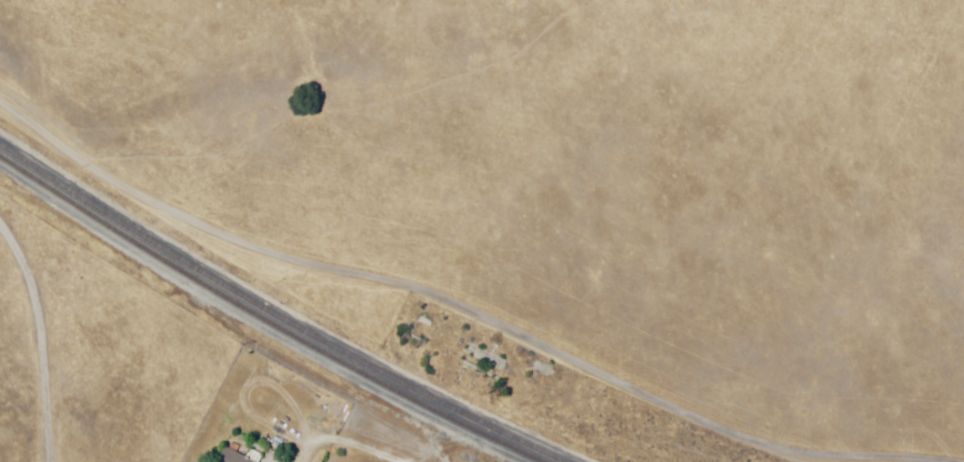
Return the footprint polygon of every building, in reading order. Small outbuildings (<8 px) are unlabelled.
[(221,448),(215,461),(252,461),(221,448)]
